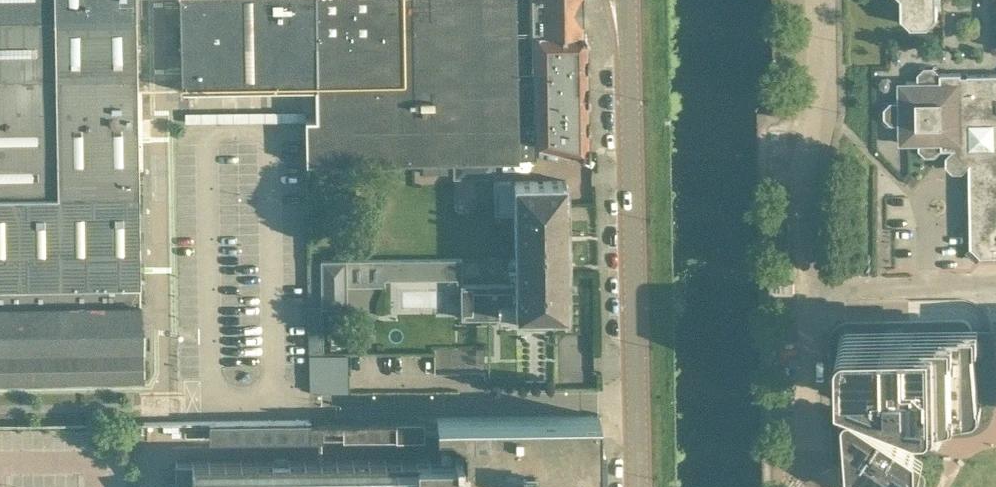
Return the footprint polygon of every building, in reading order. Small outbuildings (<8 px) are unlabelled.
[(135,0),(0,0),(0,389),(142,387),(141,311),(135,0)] [(452,158),(493,157),(589,155),(589,151),(589,142),(590,140),(591,137),(591,135),(591,133),(591,130),(590,128),(588,126),(588,113),(590,112),(590,110),(591,107),(591,105),(590,103),(589,101),(588,99),(588,84),(587,35),(582,30),(582,12),(582,9),(587,9),(587,2),(582,2),(582,0),(180,0),(181,86),(311,83),(311,108),(305,108),(306,162),(422,159),(452,158)] [(902,15),(911,24),(929,24),(938,14),(938,0),(902,0),(902,15)] [(884,107),(884,117),(891,124),(898,123),(898,135),(908,144),(919,144),(919,149),(926,155),(935,155),(942,148),(943,148),(954,148),(954,157),(961,163),(969,163),(970,183),(971,247),(967,250),(977,259),(980,256),(995,255),(995,73),(961,74),(961,72),(941,72),(934,66),(924,66),(918,73),(918,80),(907,80),(898,89),(898,100),(891,101),(884,107)] [(494,173),(493,157),(452,158),(452,171),(452,173),(494,173)] [(452,171),(452,158),(422,159),(422,172),(452,171)] [(566,213),(565,179),(538,180),(495,180),(495,213),(513,213),(513,215),(566,213)] [(566,222),(566,213),(513,215),(513,249),(567,247),(567,222),(566,222)] [(568,274),(567,247),(513,249),(513,261),(514,273),(514,282),(567,281),(567,274),(568,274)] [(347,285),(347,259),(321,259),(321,266),(322,307),(348,307),(347,285)] [(385,259),(347,259),(347,285),(385,284),(385,279),(385,259)] [(399,259),(385,259),(385,273),(385,279),(400,279),(399,259)] [(307,266),(309,358),(323,358),(321,266),(307,266)] [(515,299),(567,298),(567,281),(514,282),(463,284),(464,318),(498,317),(498,304),(515,303),(515,301),(515,299)] [(568,315),(567,298),(515,299),(515,301),(516,316),(523,316),(523,326),(547,326),(547,315),(568,315)] [(848,379),(857,382),(857,416),(853,413),(848,415),(852,467),(859,471),(866,476),(883,486),(905,486),(914,473),(913,453),(995,451),(995,319),(990,319),(992,322),(992,326),(992,330),(992,331),(982,331),(972,331),(971,329),(971,327),(970,325),(968,323),(967,321),(965,320),(962,320),(960,319),(851,321),(848,379)] [(323,358),(309,358),(310,395),(348,395),(347,358),(323,358)] [(599,415),(436,416),(310,418),(310,419),(209,422),(209,439),(229,439),(434,435),(434,427),(448,427),(463,438),(464,459),(415,458),(196,462),(176,462),(176,486),(600,486),(599,415)]
